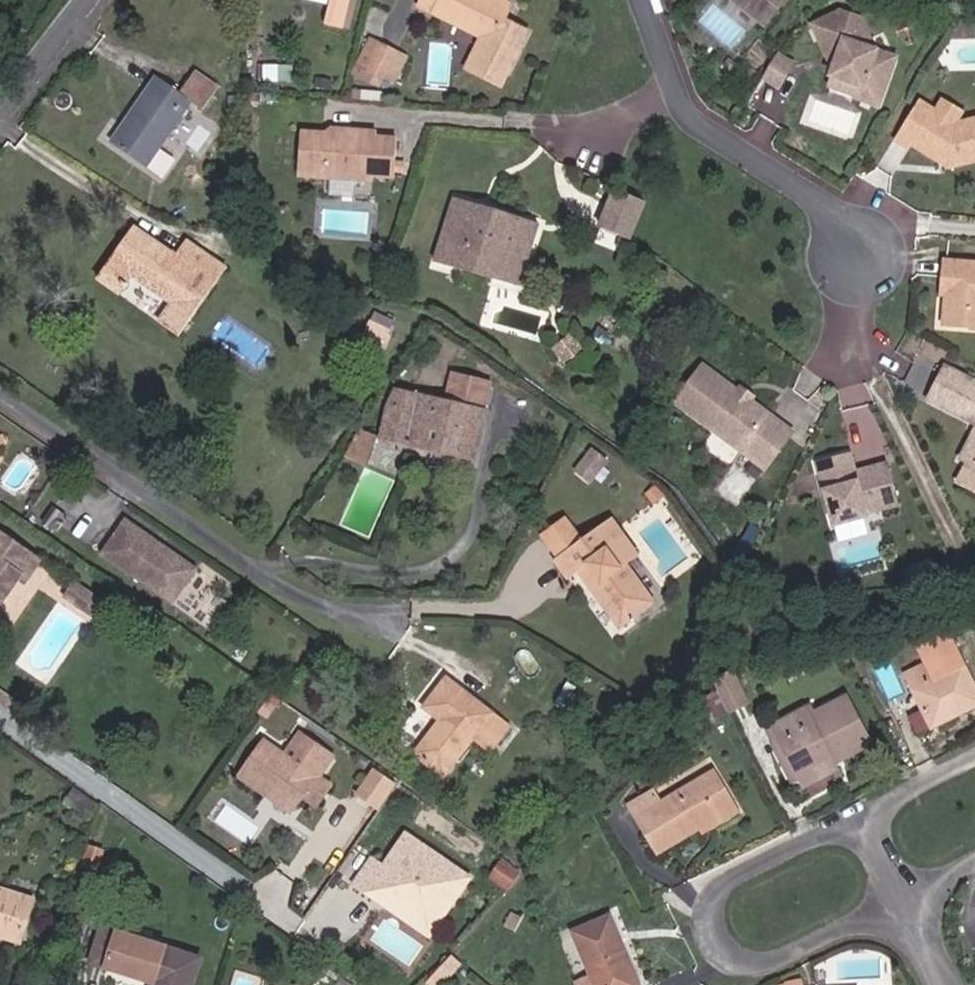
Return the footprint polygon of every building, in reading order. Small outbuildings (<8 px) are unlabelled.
[(329,18),(347,22),(351,0),(333,0),(329,18)] [(463,71),(502,90),(531,31),(507,19),(515,4),(507,0),(420,0),(416,9),(478,39),(463,71)] [(769,21),(785,0),(741,0),(769,21)] [(865,20),(844,15),(818,28),(831,56),(836,56),(841,67),(839,70),(839,74),(840,78),(841,79),(862,86),(858,94),(861,99),(885,107),(901,59),(881,52),(865,20)] [(377,38),(358,74),(382,88),(385,82),(369,73),(386,43),(377,38)] [(386,43),(369,73),(385,82),(402,52),(386,43)] [(783,86),(797,61),(780,53),(767,77),(783,86)] [(414,63),(402,63),(400,82),(413,82),(414,63)] [(162,71),(110,140),(145,164),(193,98),(204,106),(222,83),(195,64),(180,84),(162,71)] [(303,65),(289,67),(292,80),(305,79),(303,65)] [(289,67),(276,70),(277,83),(292,80),(289,67)] [(838,88),(858,94),(862,86),(841,79),(838,88)] [(943,114),(962,125),(969,113),(949,102),(943,114)] [(901,141),(914,150),(917,145),(943,162),(954,160),(956,168),(974,163),(974,122),(962,125),(943,114),(924,104),(901,141)] [(334,147),(307,146),(304,190),(378,196),(378,191),(401,193),(404,154),(381,153),(382,147),(365,146),(364,150),(349,150),(344,143),(340,143),(337,144),(334,147)] [(603,225),(629,238),(644,205),(617,193),(603,225)] [(455,196),(434,261),(517,288),(538,223),(455,196)] [(172,302),(158,320),(182,337),(232,267),(192,240),(181,254),(139,227),(101,282),(121,295),(136,276),(172,302)] [(947,269),(946,288),(955,289),(955,298),(949,303),(946,334),(974,337),(974,271),(947,269)] [(387,350),(394,326),(371,318),(362,341),(387,350)] [(795,432),(753,400),(748,400),(744,397),(743,392),(707,365),(680,401),(768,467),(795,432)] [(374,443),(473,458),(483,378),(445,372),(441,398),(390,391),(378,408),(374,443)] [(942,374),(926,407),(974,432),(974,391),(942,374)] [(346,456),(362,464),(374,443),(357,434),(346,456)] [(958,466),(966,470),(956,490),(974,499),(974,434),(958,466)] [(864,473),(867,483),(853,487),(850,477),(845,458),(811,467),(829,532),(862,523),(862,519),(895,510),(884,469),(864,473)] [(867,483),(864,473),(850,477),(853,487),(867,483)] [(197,569),(124,519),(100,554),(156,592),(167,576),(184,588),(197,569)] [(575,519),(553,535),(568,557),(564,559),(581,581),(602,565),(613,580),(602,588),(632,628),(660,607),(631,568),(644,558),(618,520),(590,540),(575,519)] [(19,580),(35,557),(0,532),(0,607),(19,580)] [(752,556),(761,540),(752,535),(744,551),(752,556)] [(44,563),(35,557),(19,580),(28,585),(44,563)] [(173,604),(184,588),(167,576),(156,592),(173,604)] [(98,603),(71,584),(63,597),(89,615),(98,603)] [(916,641),(893,652),(926,724),(958,710),(961,717),(974,710),(974,696),(960,665),(933,677),(916,641)] [(733,670),(716,686),(729,714),(730,717),(751,709),(733,670)] [(442,736),(435,730),(414,758),(442,781),(475,742),(489,754),(509,730),(450,680),(428,708),(450,727),(442,736)] [(713,722),(729,714),(716,686),(702,699),(713,722)] [(809,707),(762,729),(770,744),(776,741),(795,781),(832,764),(829,758),(864,740),(845,699),(812,715),(809,707)] [(930,731),(961,717),(958,710),(926,724),(930,731)] [(291,755),(266,737),(241,774),(299,813),(309,798),(324,777),(338,757),(305,734),(291,755)] [(868,749),(864,740),(829,758),(832,764),(868,749)] [(770,744),(766,746),(788,792),(835,769),(832,764),(795,781),(776,741),(770,744)] [(395,784),(371,769),(354,797),(378,812),(395,784)] [(721,817),(710,800),(726,790),(716,773),(662,802),(654,788),(630,800),(655,853),(721,817)] [(336,786),(324,777),(309,798),(322,807),(336,786)] [(739,813),(726,790),(710,800),(721,817),(723,822),(739,813)] [(91,819),(100,807),(78,794),(70,806),(91,819)] [(415,831),(393,864),(380,855),(363,881),(388,898),(397,886),(440,916),(453,896),(461,900),(478,874),(415,831)] [(110,846),(96,842),(90,863),(104,867),(110,846)] [(388,898),(433,928),(440,916),(397,886),(388,898)] [(23,944),(37,900),(0,888),(0,936),(23,944)] [(461,900),(453,896),(440,916),(433,928),(440,933),(461,900)] [(97,943),(161,961),(155,980),(172,984),(192,984),(206,937),(108,907),(97,943)] [(607,913),(573,930),(595,976),(599,984),(641,984),(607,913)] [(439,972),(449,981),(456,972),(446,964),(439,972)] [(449,981),(439,972),(431,981),(435,984),(446,984),(449,981)] [(578,983),(579,984),(599,984),(595,976),(578,983)]
